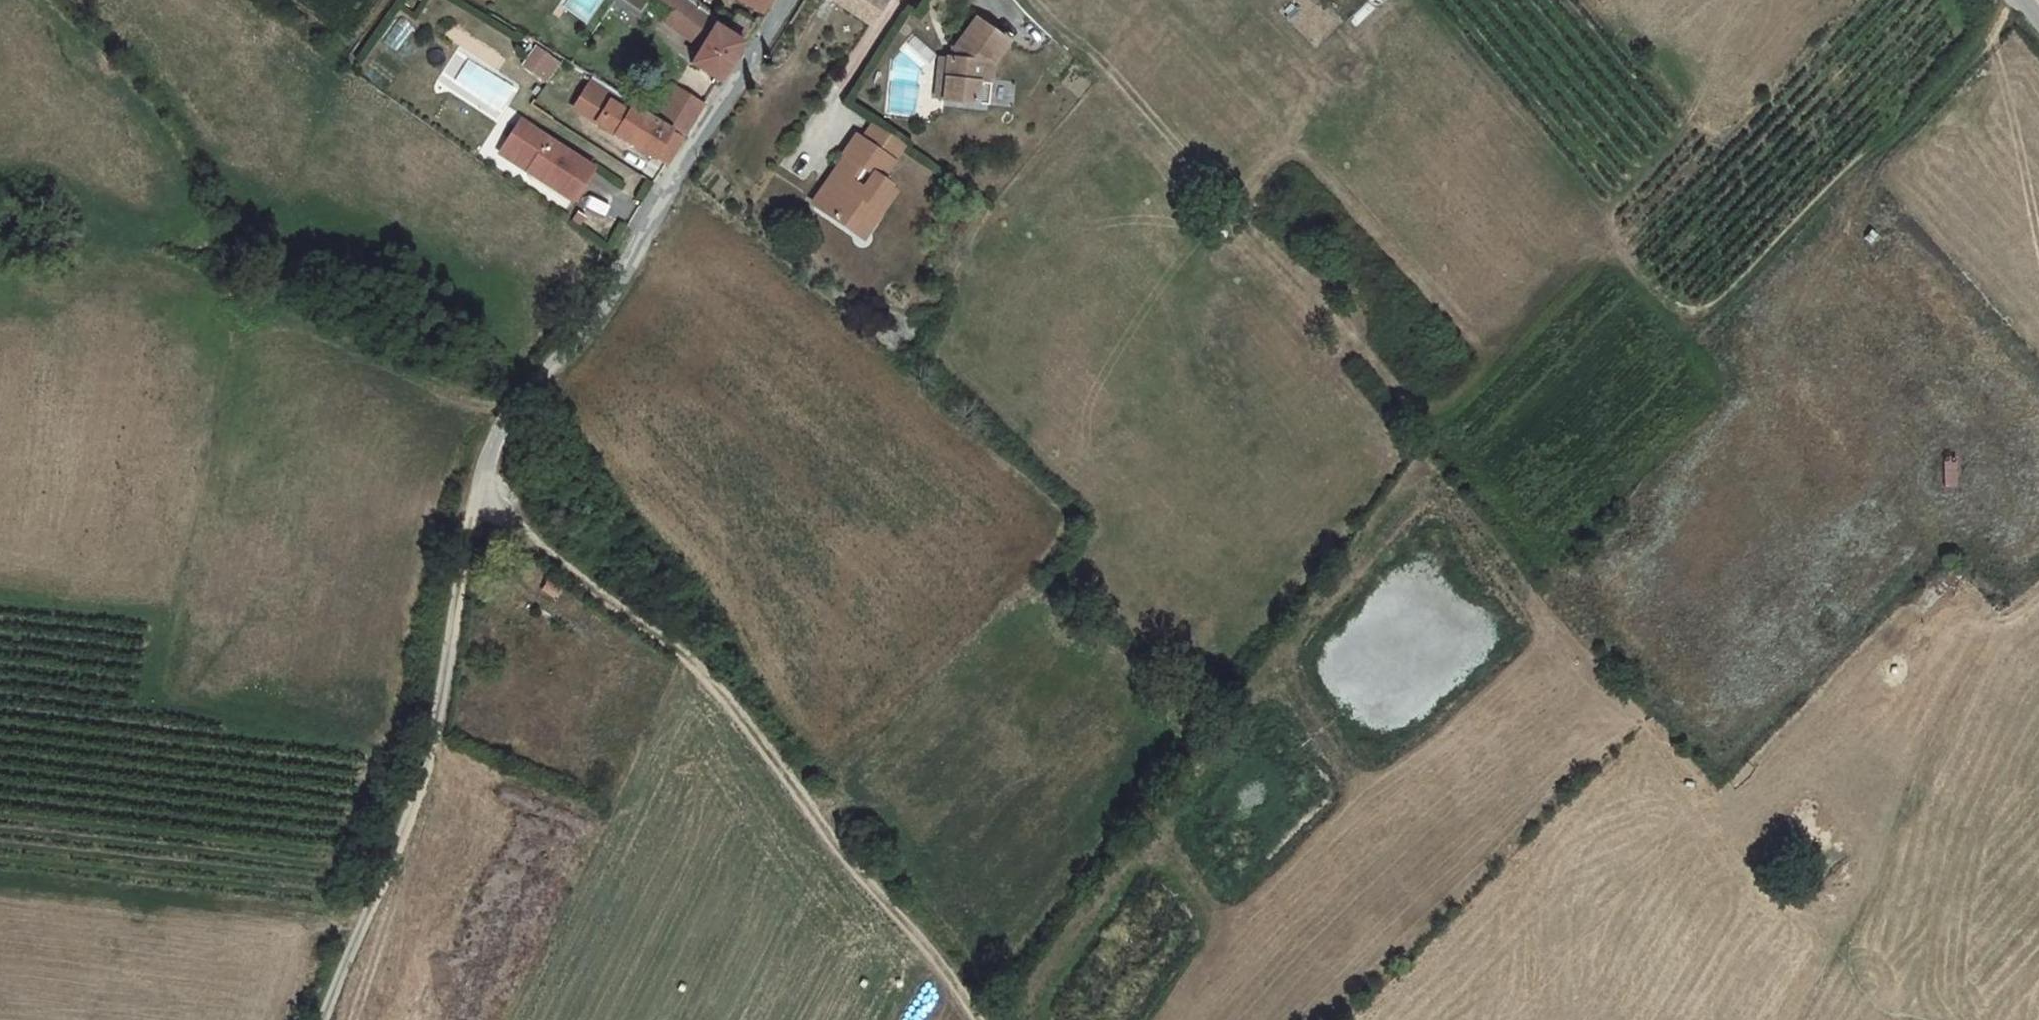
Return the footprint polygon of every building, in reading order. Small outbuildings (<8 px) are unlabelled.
[(636,16),(648,0),(613,0),(636,16)] [(712,80),(741,37),(723,25),(713,18),(686,0),(661,0),(668,5),(660,15),(698,42),(685,63),(712,80)] [(756,12),(763,0),(735,0),(756,12)] [(868,20),(881,0),(835,0),(868,20)] [(719,11),(713,18),(723,25),(728,18),(719,11)] [(728,18),(723,25),(741,37),(749,24),(732,13),(728,18)] [(1005,38),(972,16),(952,47),(952,55),(944,55),(943,95),(972,98),(971,81),(982,60),(987,62),(1005,38)] [(529,46),(515,66),(540,82),(555,62),(529,46)] [(986,100),(987,62),(982,60),(971,81),(972,98),(986,100)] [(627,104),(586,77),(564,109),(589,124),(590,121),(604,100),(621,112),(626,105),(627,104)] [(651,116),(680,133),(683,128),(698,102),(671,85),(651,116)] [(590,121),(660,164),(677,137),(664,129),(626,105),(621,112),(604,100),(590,121)] [(874,172),(897,137),(868,117),(858,135),(850,130),(839,146),(843,149),(808,198),(834,218),(839,212),(850,218),(862,199),(868,203),(884,179),(874,172)] [(513,119),(495,146),(524,165),(520,170),(566,200),(587,167),(513,119)] [(492,152),(520,170),(524,165),(495,146),(492,152)] [(839,212),(834,218),(857,235),(876,207),(868,203),(862,199),(850,218),(839,212)]
